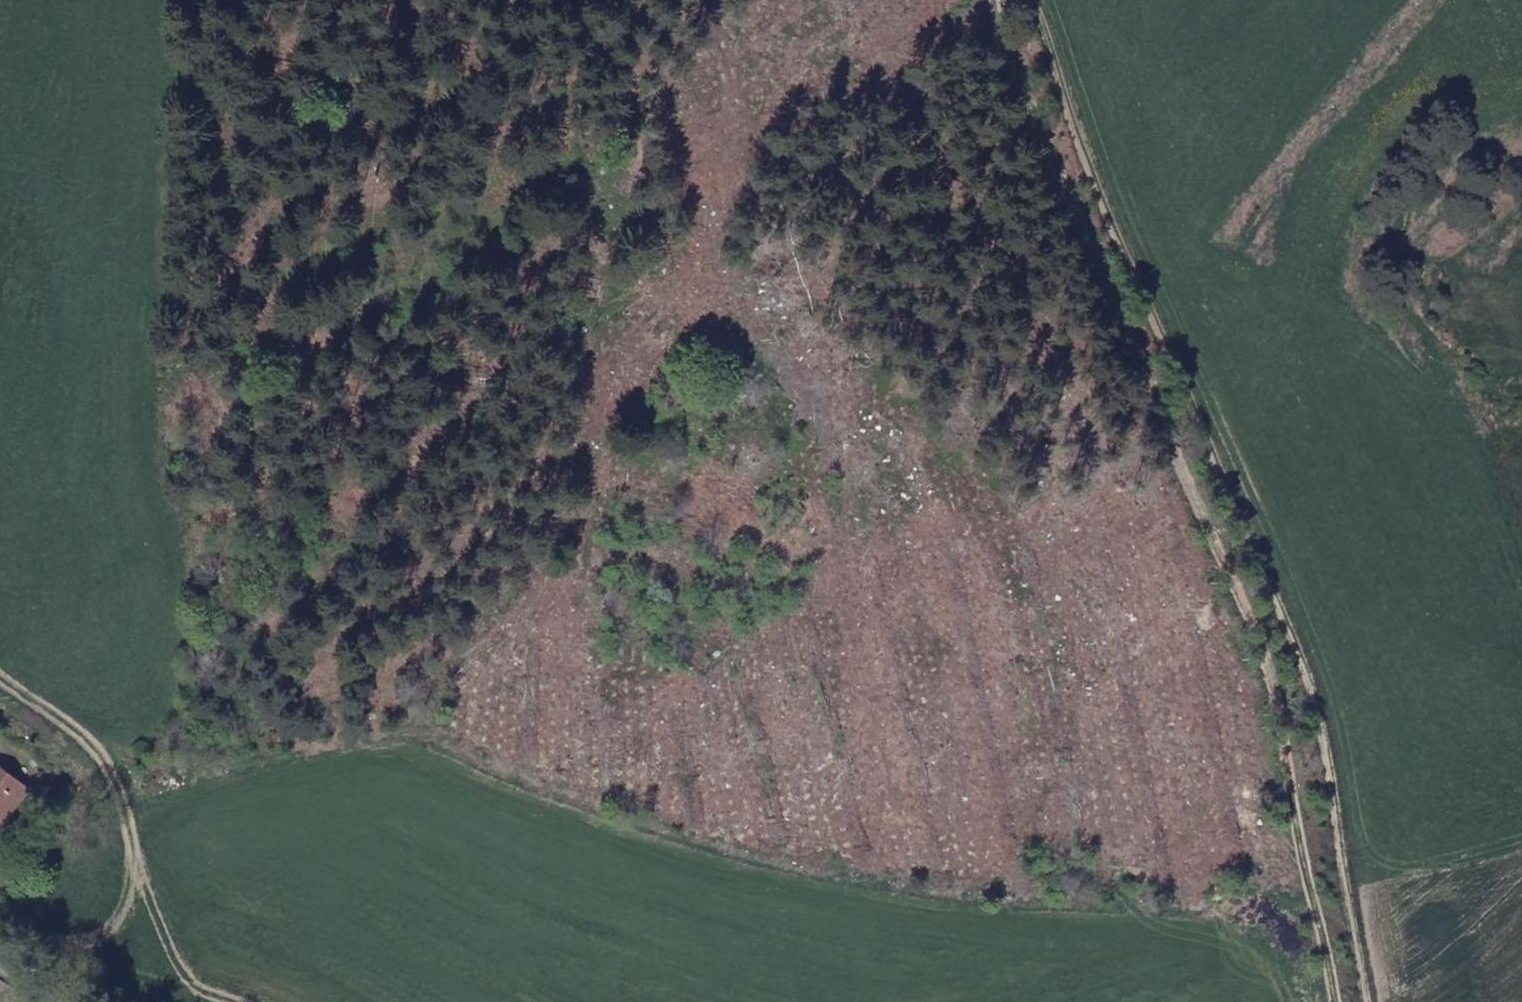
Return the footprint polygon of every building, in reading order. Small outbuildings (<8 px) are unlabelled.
[(1,811),(26,783),(0,762),(0,810),(1,811)]
